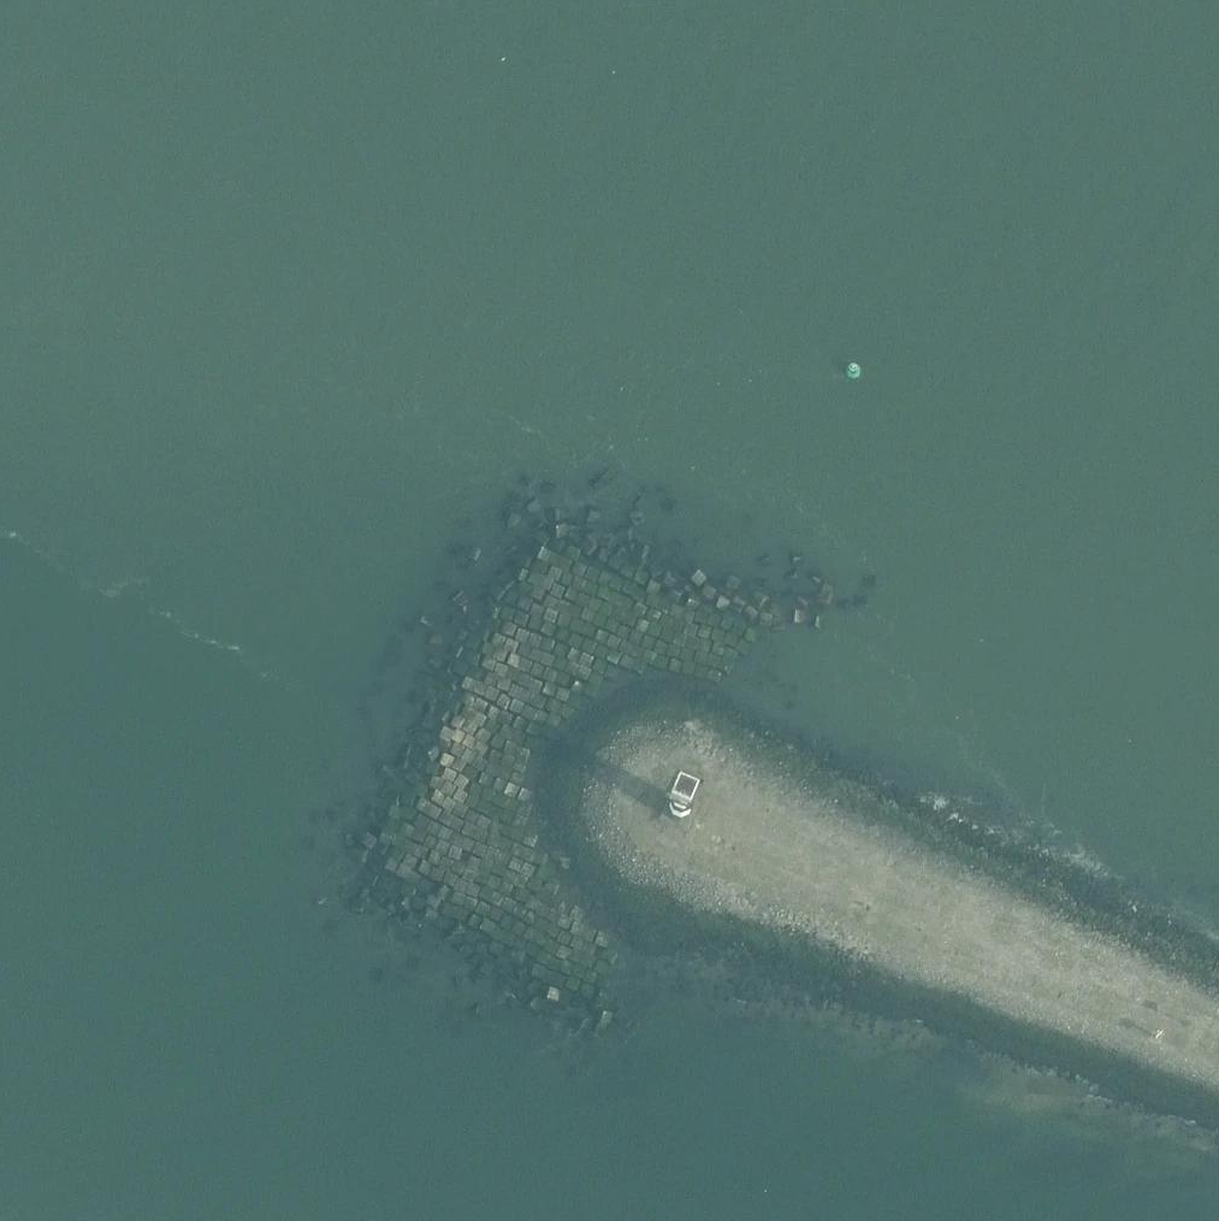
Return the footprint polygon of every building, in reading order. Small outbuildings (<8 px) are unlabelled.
[(658,823),(685,834),(697,807),(670,795),(658,823)]
